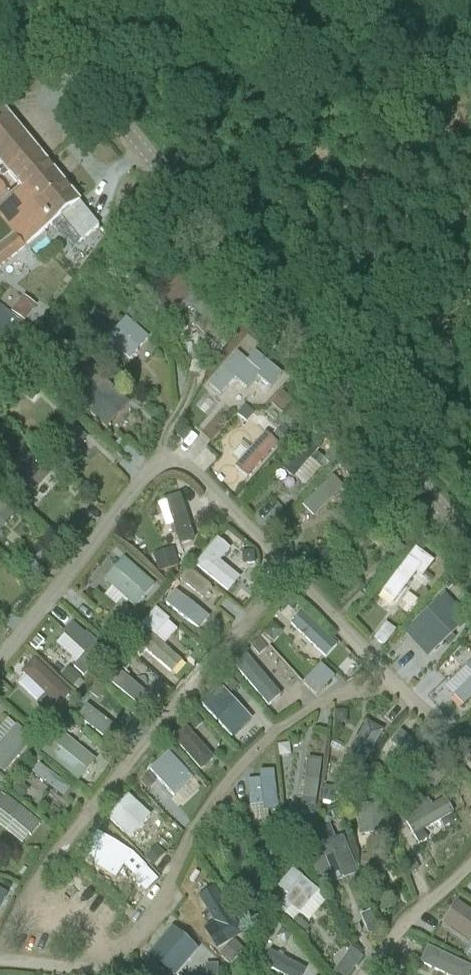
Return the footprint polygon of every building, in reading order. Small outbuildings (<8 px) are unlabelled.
[(18,186),(46,163),(0,107),(0,164),(18,186)] [(18,186),(21,190),(0,207),(0,217),(16,236),(0,249),(0,268),(61,218),(81,241),(98,227),(46,163),(18,186)] [(211,309),(175,268),(146,294),(165,317),(183,301),(199,319),(211,309)] [(22,298),(10,313),(24,323),(35,308),(22,298)] [(3,332),(2,331),(12,317),(0,308),(0,336),(3,332)] [(124,320),(107,339),(129,359),(147,340),(124,320)] [(93,331),(84,323),(74,334),(83,342),(93,331)] [(220,395),(222,393),(234,379),(246,390),(257,376),(276,392),(283,384),(258,362),(252,368),(236,354),(209,386),(220,395)] [(94,414),(113,393),(88,371),(68,391),(94,414)] [(241,420),(248,426),(254,419),(247,413),(241,420)] [(264,434),(234,468),(246,479),(276,445),(264,434)] [(319,447),(308,437),(281,468),(293,478),(319,447)] [(47,475),(24,455),(5,477),(27,497),(47,475)] [(342,488),(332,477),(301,507),(311,517),(342,488)] [(179,495),(164,500),(179,546),(194,541),(179,495)] [(13,516),(0,504),(0,532),(13,516)] [(411,526),(399,537),(405,549),(408,546),(419,535),(411,526)] [(64,529),(57,537),(66,545),(73,537),(64,529)] [(196,566),(227,592),(237,580),(218,563),(228,551),(217,541),(196,566)] [(434,563),(415,548),(381,593),(394,602),(417,573),(423,577),(434,563)] [(175,566),(186,559),(179,549),(169,556),(175,566)] [(253,552),(241,552),(241,564),(253,564),(253,552)] [(135,609),(155,586),(124,560),(104,582),(135,609)] [(27,563),(18,574),(25,579),(33,568),(27,563)] [(187,569),(178,580),(202,599),(210,587),(187,569)] [(208,620),(175,593),(164,605),(198,632),(208,620)] [(465,622),(441,597),(409,627),(434,652),(465,622)] [(284,603),(276,612),(288,622),(296,613),(284,603)] [(153,609),(139,626),(143,629),(152,638),(167,621),(153,609)] [(333,646),(301,616),(291,627),(323,657),(333,646)] [(71,624),(61,635),(94,664),(103,653),(71,624)] [(143,629),(132,641),(170,674),(180,662),(152,638),(143,629)] [(120,636),(115,632),(107,633),(103,638),(112,646),(120,636)] [(29,647),(35,652),(43,643),(37,638),(29,647)] [(258,642),(250,649),(258,658),(265,652),(258,642)] [(279,697),(245,656),(233,667),(267,707),(279,697)] [(34,660),(21,674),(57,710),(70,696),(34,660)] [(81,680),(67,668),(58,679),(71,691),(81,680)] [(114,670),(105,680),(135,704),(143,694),(114,670)] [(453,695),(463,705),(470,698),(470,678),(453,695)] [(237,689),(233,684),(228,679),(222,686),(226,690),(231,695),(237,689)] [(94,683),(87,692),(95,699),(102,690),(94,683)] [(241,728),(211,697),(201,707),(230,738),(241,728)] [(85,707),(76,718),(108,743),(116,732),(109,726),(114,720),(100,709),(95,715),(85,707)] [(44,735),(52,725),(42,718),(34,727),(44,735)] [(195,718),(187,725),(194,733),(202,725),(195,718)] [(2,774),(32,741),(15,726),(14,727),(6,721),(0,728),(0,772),(2,774)] [(382,735),(366,727),(342,770),(358,778),(382,735)] [(186,730),(174,740),(200,771),(212,760),(186,730)] [(59,732),(40,753),(76,783),(94,762),(59,732)] [(400,733),(391,744),(429,777),(438,766),(400,733)] [(191,781),(166,754),(148,771),(173,797),(191,781)] [(320,762),(306,760),(299,811),(313,813),(320,762)] [(69,790),(37,765),(30,774),(62,799),(69,790)] [(260,781),(248,782),(250,808),(262,806),(263,813),(277,812),(273,772),(259,774),(260,781)] [(145,775),(137,782),(146,791),(154,783),(145,775)] [(19,785),(12,794),(20,801),(27,791),(19,785)] [(320,789),(318,803),(334,805),(336,791),(320,789)] [(149,818),(127,796),(106,819),(127,839),(149,818)] [(6,798),(0,806),(0,812),(29,836),(38,824),(6,798)] [(445,801),(407,823),(414,836),(419,844),(426,840),(422,832),(452,814),(445,801)] [(383,805),(357,807),(360,836),(386,833),(383,805)] [(95,831),(105,839),(113,829),(103,821),(95,831)] [(332,835),(328,826),(306,852),(317,879),(324,876),(328,886),(358,874),(342,837),(334,840),(332,835)] [(86,855),(84,859),(116,877),(122,865),(129,853),(97,834),(86,855)] [(289,847),(300,848),(301,838),(290,836),(289,847)] [(360,853),(359,868),(373,870),(375,855),(360,853)] [(155,873),(164,867),(158,857),(148,863),(155,873)] [(414,862),(401,868),(405,876),(418,871),(414,862)] [(302,879),(277,909),(284,915),(290,908),(298,915),(317,892),(302,879)] [(236,930),(211,890),(198,898),(223,937),(236,930)] [(443,923),(469,942),(470,939),(470,914),(456,904),(443,923)] [(299,936),(306,928),(299,922),(292,930),(299,936)] [(381,930),(372,926),(367,936),(376,940),(381,930)] [(149,956),(171,974),(175,974),(196,950),(172,929),(149,956)] [(227,969),(242,954),(232,944),(217,959),(227,969)] [(427,947),(419,964),(443,974),(468,974),(470,969),(470,968),(427,947)] [(262,965),(281,974),(302,974),(304,972),(268,952),(262,965)]
